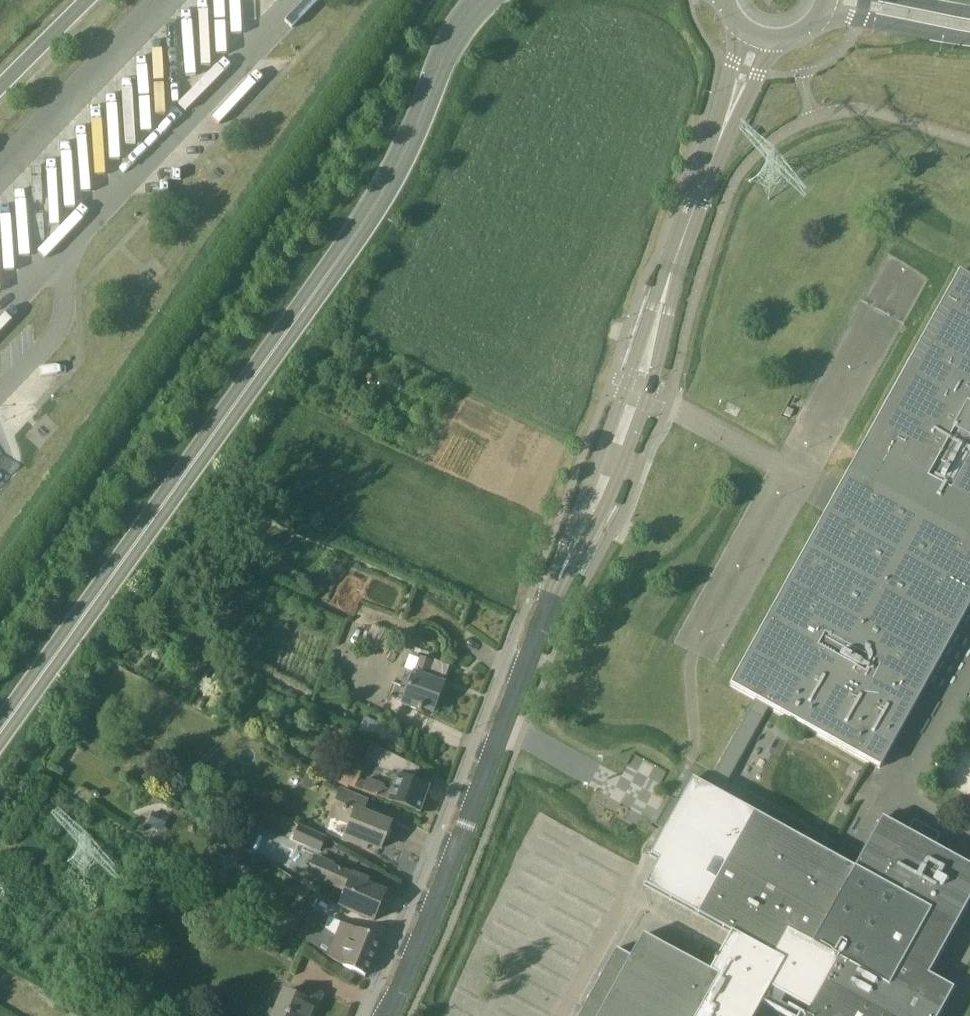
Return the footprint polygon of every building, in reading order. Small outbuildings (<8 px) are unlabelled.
[(721,794),(769,707),(880,768),(969,605),(969,276),(960,270),(848,472),(850,474),(850,473),(862,479),(849,502),(836,527),(822,519),(730,686),(755,699),(707,787),(721,794)] [(299,575),(290,571),(284,584),(293,589),(299,575)] [(385,631),(372,625),(363,647),(376,652),(377,649),(385,632),(385,631)] [(432,662),(421,658),(415,674),(403,704),(422,711),(423,708),(433,713),(444,685),(440,683),(442,677),(445,679),(450,667),(433,660),(432,662)] [(378,769),(398,776),(398,775),(412,780),(417,767),(384,751),(378,769)] [(217,759),(210,773),(221,778),(228,764),(217,759)] [(412,780),(398,775),(398,776),(392,792),(386,790),(387,786),(368,779),(367,783),(359,780),(364,768),(347,762),(339,784),(420,813),(430,787),(412,780)] [(321,780),(308,774),(302,786),(310,790),(318,787),(321,780)] [(800,1015),(801,1015),(939,1015),(954,989),(929,975),(969,900),(969,866),(934,846),(940,835),(914,820),(907,831),(882,817),(854,868),(845,863),(721,794),(707,787),(693,779),(672,817),(650,856),(659,861),(645,886),(731,934),(725,944),(721,952),(712,947),(701,968),(643,936),(631,957),(616,949),(579,1015),(743,1015),(761,983),(782,994),(792,1000),(787,1009),(800,1015)] [(368,800),(342,790),(331,816),(351,824),(344,840),(367,849),(369,844),(381,849),(390,825),(363,814),(368,800)] [(168,819),(152,812),(147,827),(163,833),(168,819)] [(299,828),(293,841),(319,853),(325,839),(299,828)] [(368,881),(314,859),(307,876),(346,892),(340,907),(374,921),(386,893),(366,885),(368,881)] [(197,900),(216,911),(220,905),(201,894),(197,900)] [(364,980),(381,939),(342,923),(335,940),(304,919),(292,937),(350,974),(364,980)] [(274,1015),(313,1015),(321,996),(308,990),(304,999),(285,991),(274,1015)] [(66,1001),(61,1010),(72,1015),(85,1015),(87,1013),(66,1001)]
